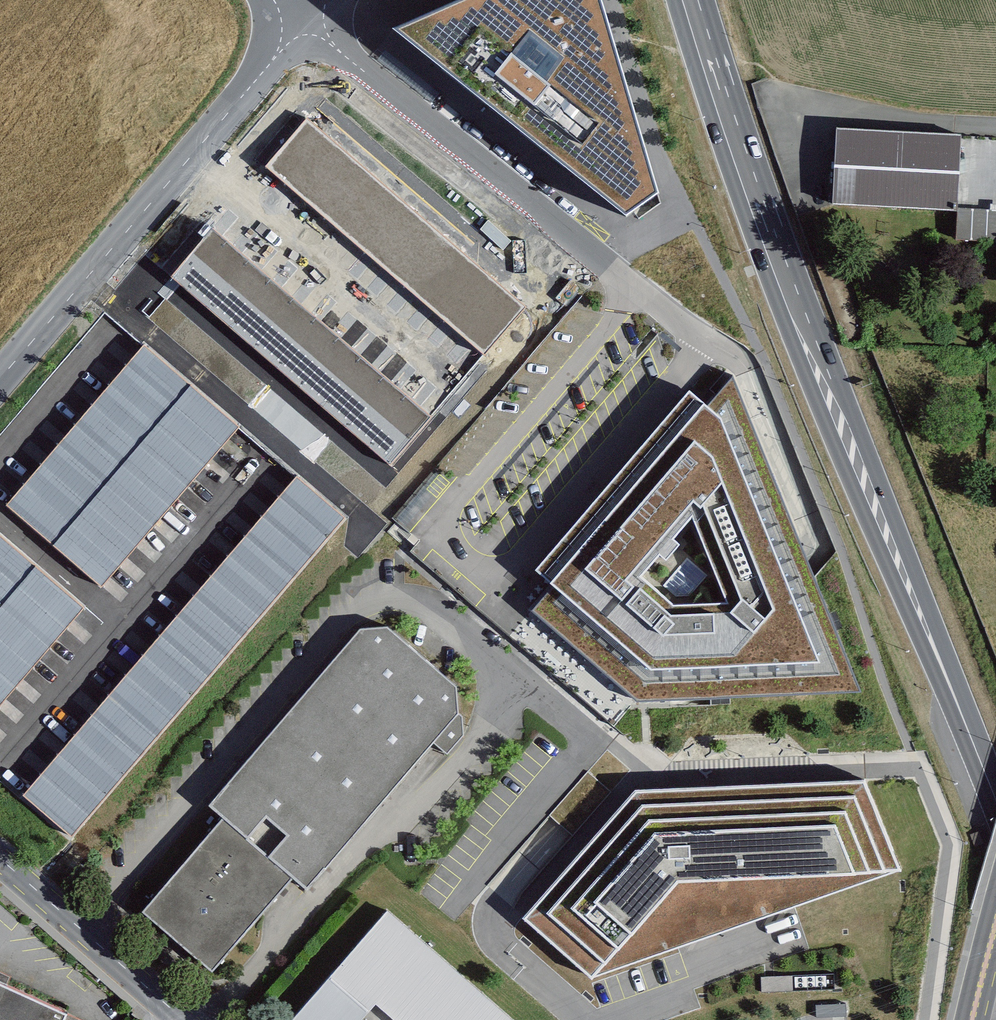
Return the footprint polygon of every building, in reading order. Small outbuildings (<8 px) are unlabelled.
[(394,28),(626,215),(658,192),(600,0),(458,0),(394,28)] [(307,119),(266,166),(484,355),(525,308),(307,119)] [(961,134),(836,127),(832,204),(957,210),(961,134)] [(959,207),(957,234),(995,236),(995,208),(959,207)] [(211,229),(170,277),(389,464),(431,416),(211,229)] [(6,505),(101,587),(239,427),(143,345),(6,505)] [(636,701),(860,693),(731,376),(708,407),(688,394),(531,567),(551,585),(530,609),(636,701)] [(297,476),(23,796),(72,837),(346,518),(297,476)] [(84,608),(0,536),(0,705),(84,608)] [(221,822),(141,913),(210,974),(291,882),(306,895),(459,713),(458,690),(386,626),(363,629),(204,807),(221,822)] [(522,921),(591,981),(900,875),(865,782),(634,790),(522,921)] [(291,1019),(361,1019),(372,1005),(389,1019),(508,1019),(386,911),(291,1019)] [(61,1014),(0,987),(0,1019),(59,1019),(61,1014)]
